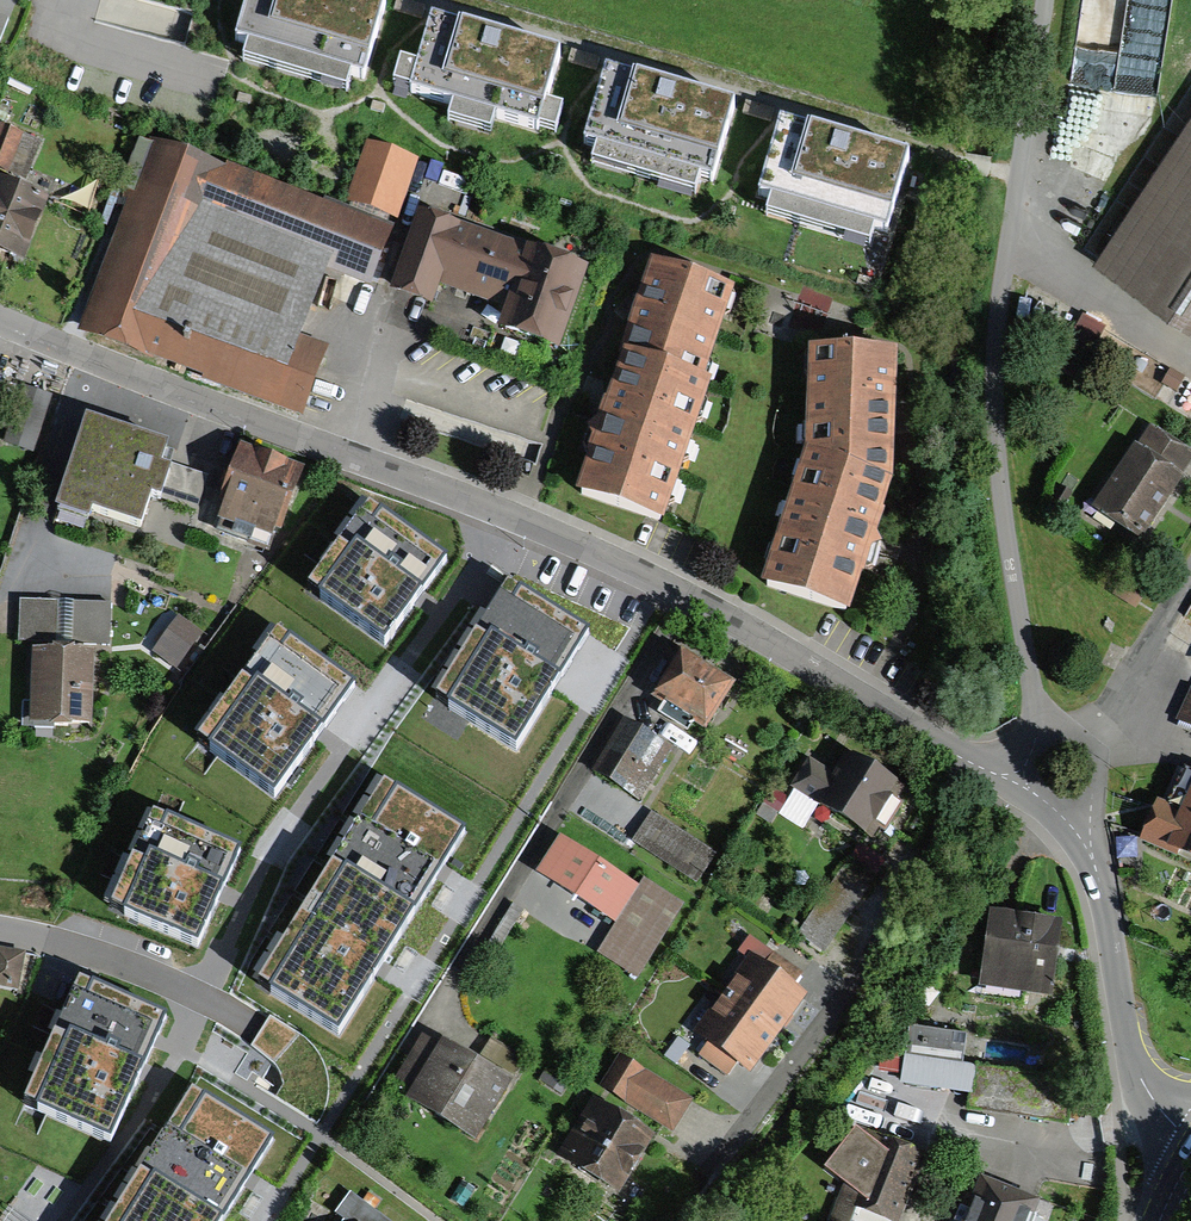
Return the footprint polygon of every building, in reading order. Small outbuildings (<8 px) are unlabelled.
[(369,0),(250,0),(238,40),(250,44),(245,61),(347,92),(353,72),(365,76),(386,5),(369,0)] [(1076,87),(1164,99),(1177,0),(1088,0),(1076,87)] [(559,55),(433,18),(419,67),(403,62),(395,91),(454,108),(448,126),(489,137),(496,115),(553,132),(558,113),(543,108),(559,55)] [(737,110),(609,71),(587,145),(601,149),(596,166),(698,197),(704,178),(715,181),(737,110)] [(907,157),(780,123),(761,195),(774,199),(769,218),(867,244),(871,227),(888,231),(907,157)] [(1106,257),(1190,312),(1190,124),(1106,257)] [(20,176),(33,145),(0,132),(0,168),(20,176)] [(323,199),(155,135),(79,332),(303,418),(333,340),(305,329),(326,274),(367,290),(394,221),(325,194),(323,199)] [(369,138),(348,197),(398,215),(419,155),(369,138)] [(22,256),(45,201),(0,182),(0,247),(22,256)] [(585,265),(420,206),(393,283),(433,297),(439,281),(504,304),(499,319),(558,340),(585,265)] [(623,351),(695,378),(727,291),(655,265),(623,351)] [(623,351),(573,491),(659,522),(709,383),(695,378),(623,351)] [(898,353),(808,352),(802,451),(889,483),(898,353)] [(53,396),(22,386),(5,440),(37,450),(53,396)] [(168,448),(88,423),(60,516),(89,525),(92,514),(183,542),(203,478),(162,465),(168,448)] [(1189,457),(1149,432),(1101,510),(1141,535),(1189,457)] [(242,441),(224,489),(230,491),(217,526),(266,544),(274,523),(281,526),(304,464),(242,441)] [(802,451),(764,585),(848,611),(889,483),(802,451)] [(452,558),(369,497),(303,586),(387,647),(452,558)] [(516,749),(588,633),(508,584),(440,694),(449,700),(445,706),(516,749)] [(34,647),(33,725),(89,726),(90,647),(104,647),(105,605),(19,603),(19,646),(34,647)] [(175,624),(155,656),(173,667),(194,636),(175,624)] [(356,683),(278,627),(195,743),(273,798),(356,683)] [(681,657),(657,699),(665,703),(658,715),(688,733),(695,720),(703,724),(727,683),(681,657)] [(595,776),(635,799),(662,753),(621,730),(595,776)] [(896,798),(906,782),(855,752),(841,775),(811,757),(792,788),(873,837),(879,827),(884,830),(902,801),(896,798)] [(1182,773),(1150,843),(1190,861),(1190,777),(1182,773)] [(461,832),(381,783),(258,981),(338,1030),(461,832)] [(242,849),(152,810),(109,911),(200,949),(242,849)] [(636,841),(689,880),(706,857),(654,818),(636,841)] [(633,890),(557,841),(535,875),(611,924),(633,890)] [(838,865),(797,937),(826,953),(867,882),(838,865)] [(598,952),(633,974),(675,908),(640,886),(598,952)] [(1062,917),(989,908),(979,987),(1052,996),(1062,917)] [(740,950),(751,958),(696,1031),(709,1040),(699,1052),(727,1073),(738,1057),(750,1066),(805,992),(794,984),(803,972),(751,934),(740,950)] [(25,989),(26,950),(0,949),(0,988),(25,989)] [(164,1020),(79,981),(23,1100),(108,1140),(164,1020)] [(176,999),(153,986),(140,1006),(164,1020),(176,999)] [(909,1025),(901,1084),(974,1093),(978,1062),(966,1061),(970,1033),(909,1025)] [(511,1083),(441,1040),(405,1097),(476,1141),(511,1083)] [(600,1087),(672,1133),(694,1098),(622,1053),(600,1087)] [(190,1094),(111,1220),(218,1220),(267,1142),(190,1094)] [(596,1099),(563,1158),(619,1190),(653,1132),(596,1099)] [(827,1219),(831,1220),(849,1220),(856,1205),(895,1220),(899,1220),(919,1145),(856,1126),(825,1164),(845,1180),(827,1219)] [(982,1173),(962,1220),(1032,1220),(1041,1198),(982,1173)] [(350,1191),(334,1213),(346,1220),(393,1220),(350,1191)]
